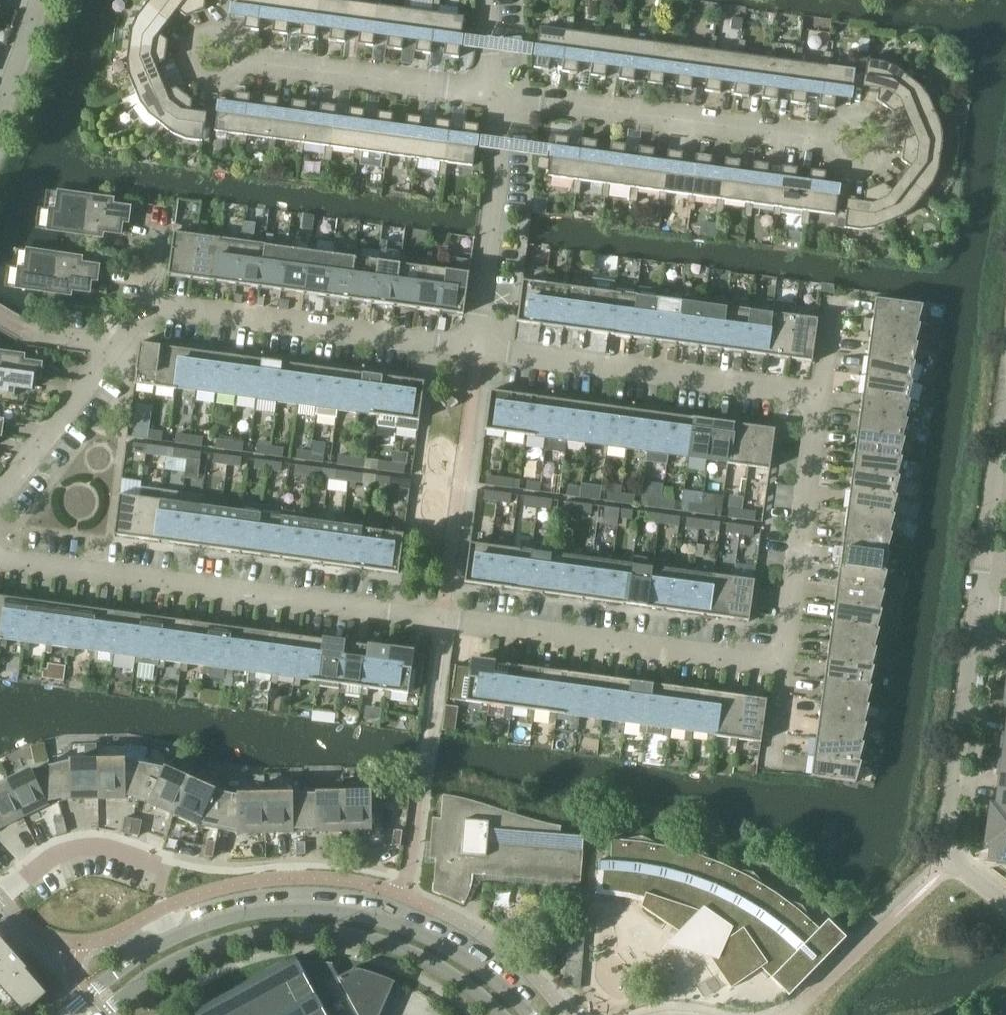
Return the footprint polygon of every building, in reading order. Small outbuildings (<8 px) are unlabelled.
[(130,41),(129,46),(167,51),(168,41),(159,34),(168,22),(146,5),(149,2),(147,0),(141,0),(138,5),(143,9),(137,17),(131,31),(130,41)] [(149,2),(146,5),(168,22),(177,10),(186,18),(196,14),(190,0),(150,0),(149,2)] [(196,14),(205,10),(206,0),(190,0),(196,14)] [(262,0),(233,0),(232,1),(230,15),(246,17),(244,29),(259,31),(261,19),(260,19),(262,0)] [(260,19),(261,19),(274,21),(273,33),(288,35),(289,23),(288,23),(291,0),(262,0),(260,19)] [(288,23),(289,23),(303,25),(301,37),(316,39),(318,27),(317,27),(320,0),(291,0),(288,23)] [(336,0),(320,0),(317,27),(318,27),(331,29),(330,41),(345,43),(347,31),(346,31),(350,2),(353,2),(353,0),(346,0),(346,1),(336,0)] [(353,2),(350,2),(346,31),(347,31),(360,33),(359,44),(374,47),(375,35),(374,35),(378,6),(381,6),(382,0),(375,0),(374,5),(353,2)] [(381,6),(378,6),(374,35),(375,35),(389,37),(387,48),(402,50),(404,39),(403,38),(407,9),(410,10),(411,0),(404,0),(403,9),(381,6)] [(404,39),(417,40),(416,52),(431,54),(432,43),(431,42),(435,13),(439,13),(441,0),(433,0),(431,13),(410,10),(407,9),(403,38),(404,39)] [(464,17),(439,13),(435,13),(431,42),(432,43),(446,44),(444,56),(459,58),(460,46),(462,46),(463,37),(461,36),(464,17)] [(550,58),(564,60),(565,60),(569,31),(572,32),(574,18),(567,17),(565,31),(540,27),(537,46),(535,46),(534,56),(536,56),(534,68),(549,70),(550,58)] [(622,39),(601,36),(597,35),(594,64),(592,64),(591,76),(606,78),(607,66),(621,68),(622,68),(626,39),(629,40),(631,26),(624,25),(622,39)] [(579,62),(592,64),(594,64),(597,35),(601,36),(602,27),(595,26),(594,35),(572,32),(569,31),(565,60),(564,60),(562,72),(577,74),(579,62)] [(651,42),(629,40),(626,39),(622,68),(621,68),(619,80),(634,82),(636,70),(650,72),(651,72),(655,43),(658,43),(659,35),(652,34),(651,42)] [(665,74),(678,76),(679,76),(683,47),(687,47),(688,39),(681,38),(679,46),(658,43),(655,43),(651,72),(650,72),(648,84),(663,86),(665,74)] [(165,61),(167,51),(129,46),(130,41),(123,40),(122,50),(129,51),(127,61),(129,75),(133,85),(135,89),(160,79),(155,66),(165,61)] [(737,54),(715,51),(711,51),(708,80),(707,79),(705,91),(720,93),(722,82),(736,83),(737,84),(740,54),(744,55),(746,41),(739,40),(737,54)] [(679,76),(678,76),(677,87),(691,89),(693,78),(707,79),(708,80),(711,51),(715,51),(716,43),(709,42),(708,50),(687,47),(683,47),(679,76)] [(794,62),(773,59),(769,58),(765,87),(764,87),(762,99),(777,101),(779,89),(793,91),(794,91),(798,62),(801,63),(803,49),(796,48),(794,62)] [(737,84),(736,83),(734,95),(749,97),(750,85),(764,87),(765,87),(769,58),(773,59),(774,50),(767,49),(765,58),(744,55),(740,54),(737,84)] [(877,101),(885,107),(908,77),(905,74),(896,67),(883,62),(870,60),(871,53),(861,51),(860,59),(867,60),(866,68),(864,87),(879,89),(877,101)] [(808,93),(821,95),(822,95),(826,66),(830,67),(832,53),(824,52),(822,66),(801,63),(798,62),(794,91),(793,91),(791,103),(806,105),(808,93)] [(859,67),(866,68),(867,60),(860,59),(859,67)] [(855,70),(830,67),(826,66),(822,95),(821,95),(820,107),(835,109),(836,97),(851,99),(855,70)] [(909,68),(905,74),(908,77),(885,107),(893,113),(904,109),(910,122),(935,112),(933,107),(929,98),(921,86),(912,80),(917,74),(909,68)] [(133,85),(126,88),(130,97),(137,94),(141,104),(134,109),(144,122),(152,128),(153,127),(158,122),(161,124),(185,94),(177,88),(166,93),(160,79),(135,89),(133,85)] [(246,144),(248,136),(244,135),(248,106),(249,106),(251,95),(236,93),(234,104),(219,102),(215,131),(240,135),(239,143),(246,144)] [(161,124),(158,122),(153,127),(161,133),(165,127),(174,134),(187,139),(203,142),(204,128),(206,115),(191,113),(193,101),(185,94),(161,124)] [(262,108),(249,106),(248,106),(244,135),(248,136),(269,139),(267,152),(274,153),(276,140),(272,139),(276,110),(277,110),(279,99),(264,97),(262,108)] [(303,152),(305,143),(301,143),(305,114),(306,114),(308,102),(293,100),(291,112),(277,110),(276,110),(272,139),(276,140),(297,142),(296,151),(303,152)] [(332,161),(333,147),(330,147),(334,118),(335,118),(336,106),(321,104),(320,116),(306,114),(305,114),(301,143),(305,143),(326,146),(324,160),(332,161)] [(940,105),(933,107),(935,112),(910,122),(915,136),(904,140),(903,150),(941,155),(941,151),(943,140),(941,126),(937,116),(944,114),(940,105)] [(348,120),(335,118),(334,118),(330,147),(333,147),(355,150),(354,158),(361,159),(362,151),(359,151),(362,122),(363,122),(365,110),(350,108),(348,120)] [(362,122),(359,151),(362,151),(361,159),(360,163),(382,166),(382,168),(389,169),(391,155),(387,155),(391,126),(392,126),(394,114),(379,112),(377,124),(363,122),(362,122)] [(387,155),(391,155),(412,158),(411,166),(418,167),(419,159),(416,158),(420,129),(421,130),(422,118),(407,116),(406,128),(392,126),(391,126),(387,155)] [(420,129),(416,158),(419,159),(418,167),(417,169),(439,172),(439,176),(446,177),(448,163),(444,162),(448,133),(449,133),(451,122),(436,120),(434,131),(421,130),(420,129)] [(463,135),(449,133),(448,133),(444,162),(448,163),(473,166),(476,147),(478,147),(479,137),(477,137),(479,125),(464,123),(463,135)] [(212,129),(204,128),(203,142),(210,143),(212,129)] [(580,195),(582,181),(578,180),(582,151),(581,151),(567,149),(569,138),(554,136),(553,147),(551,147),(550,157),(551,157),(549,176),(574,180),(573,194),(580,195)] [(583,139),(581,151),(582,151),(578,180),(582,181),(603,184),(602,192),(609,193),(610,185),(607,184),(610,155),(609,155),(596,153),(597,141),(583,139)] [(637,202),(639,189),(635,188),(639,159),(638,159),(624,157),(626,145),(611,143),(609,155),(610,155),(607,184),(610,185),(632,188),(630,201),(637,202)] [(640,147),(638,159),(639,159),(635,188),(639,189),(660,191),(659,200),(666,201),(667,192),(664,192),(668,163),(666,163),(653,161),(655,149),(640,147)] [(911,168),(902,179),(924,196),(927,192),(933,184),(939,171),(940,160),(947,161),(948,152),(941,151),(941,155),(903,150),(902,161),(911,168)] [(668,151),(666,163),(668,163),(664,192),(667,192),(689,195),(688,204),(695,205),(696,196),(692,196),(696,167),(695,167),(681,165),(683,153),(668,151)] [(697,155),(695,167),(696,167),(692,196),(696,196),(717,199),(716,213),(723,214),(725,200),(721,200),(725,171),(724,170),(710,169),(712,157),(697,155)] [(548,170),(549,159),(539,158),(537,168),(548,170)] [(721,200),(725,200),(746,203),(744,217),(751,218),(753,204),(750,203),(754,174),(752,174),(739,172),(741,161),(726,159),(724,170),(725,171),(721,200)] [(754,162),(752,174),(754,174),(750,203),(753,204),(775,207),(773,215),(781,216),(782,208),(778,207),(782,178),(781,178),(767,176),(769,165),(754,162)] [(811,182),(810,182),(796,180),(798,168),(783,166),(781,178),(782,178),(778,207),(782,208),(803,211),(801,225),(808,225),(810,212),(807,211),(811,182)] [(811,170),(810,182),(811,182),(807,211),(810,212),(836,215),(840,186),(825,184),(826,172),(811,170)] [(884,184),(874,188),(889,223),(893,221),(903,217),(914,208),(921,200),(927,204),(932,197),(927,192),(924,196),(902,179),(893,191),(884,184)] [(896,228),(893,221),(889,223),(874,188),(865,191),(863,203),(848,201),(846,220),(845,228),(860,230),(875,229),(884,225),(887,231),(896,228)] [(52,192),(50,210),(122,220),(122,221),(128,222),(130,208),(114,206),(114,201),(115,201),(115,200),(52,192)] [(120,233),(122,221),(122,220),(50,210),(44,209),(41,228),(104,237),(104,236),(104,231),(120,233)] [(837,227),(845,228),(846,220),(838,219),(837,227)] [(180,276),(191,278),(192,278),(197,235),(182,233),(183,225),(176,224),(175,224),(168,276),(176,277),(177,272),(181,273),(180,276)] [(199,227),(197,235),(192,278),(191,278),(191,279),(199,280),(199,275),(203,276),(203,280),(213,281),(214,281),(220,238),(204,236),(205,228),(199,227)] [(221,232),(220,238),(214,281),(213,281),(213,282),(221,283),(222,278),(226,279),(226,283),(236,284),(237,284),(242,243),(227,241),(228,232),(221,232)] [(244,235),(242,243),(237,284),(236,284),(236,285),(244,286),(245,281),(249,282),(248,286),(259,287),(260,287),(265,246),(249,244),(250,236),(244,235)] [(281,290),(281,291),(289,292),(290,287),(294,288),(293,292),(304,293),(305,293),(310,252),(294,250),(296,242),(296,236),(290,235),(289,241),(288,249),(282,290),(281,290)] [(260,287),(259,287),(258,288),(267,289),(267,284),(271,285),(271,289),(281,290),(282,290),(288,249),(272,247),(273,239),(266,238),(265,246),(260,287)] [(316,295),(326,296),(327,296),(333,255),(317,253),(318,245),(311,244),(310,252),(305,293),(304,293),(304,294),(312,295),(312,290),(316,291),(316,295)] [(334,247),(333,255),(327,296),(326,296),(326,297),(334,298),(335,293),(339,294),(338,298),(349,299),(350,299),(355,258),(340,256),(341,248),(334,247)] [(21,250),(18,268),(91,278),(91,279),(97,280),(98,266),(82,264),(83,259),(83,258),(21,250)] [(357,250),(355,258),(350,299),(349,299),(349,300),(357,301),(358,297),(362,297),(361,301),(372,302),(378,261),(362,259),(363,251),(357,250)] [(372,302),(371,303),(379,304),(380,300),(384,300),(384,304),(394,305),(395,305),(401,264),(385,262),(386,254),(379,253),(378,261),(372,302)] [(402,256),(401,264),(395,305),(394,305),(394,307),(402,307),(403,303),(407,303),(406,307),(417,308),(418,308),(423,267),(407,265),(408,257),(402,256)] [(439,311),(439,313),(447,313),(448,309),(452,309),(451,313),(464,315),(465,308),(471,261),(448,258),(446,270),(440,311),(439,311)] [(417,310),(425,310),(425,306),(429,306),(429,310),(439,311),(440,311),(446,270),(430,268),(431,260),(424,259),(423,267),(418,308),(417,308),(417,310)] [(89,291),(91,279),(91,278),(18,268),(12,267),(10,287),(72,295),(72,294),(73,289),(89,291)] [(540,325),(546,284),(547,275),(540,274),(539,283),(523,280),(517,322),(529,323),(530,320),(534,320),(533,325),(541,326),(541,325),(540,325)] [(562,286),(546,284),(540,325),(541,325),(552,327),(552,323),(556,323),(556,328),(564,329),(564,328),(563,328),(569,287),(570,278),(563,278),(562,286)] [(592,282),(586,331),(597,333),(598,329),(602,329),(601,334),(608,335),(609,336),(609,334),(608,334),(615,285),(615,281),(593,278),(592,282)] [(586,333),(586,331),(592,282),(585,281),(584,289),(569,287),(563,328),(564,328),(574,330),(575,326),(579,326),(578,331),(586,333)] [(631,339),(631,338),(636,296),(637,288),(615,285),(608,334),(609,334),(620,336),(620,332),(624,333),(623,338),(631,339)] [(654,342),(654,341),(653,341),(659,299),(660,291),(637,288),(636,296),(631,338),(642,339),(643,336),(647,336),(646,341),(654,342)] [(677,345),(677,343),(676,343),(682,302),(683,294),(676,293),(675,301),(659,299),(653,341),(654,341),(664,342),(665,339),(669,339),(669,344),(675,344),(677,345)] [(241,303),(243,295),(236,294),(235,302),(241,303)] [(697,304),(682,302),(676,343),(677,343),(687,345),(688,341),(692,342),(691,346),(698,347),(699,348),(699,346),(704,305),(705,297),(699,296),(697,304)] [(721,350),(727,308),(728,300),(721,299),(720,307),(704,305),(699,346),(710,348),(711,344),(715,345),(714,350),(722,351),(722,350),(721,350)] [(874,313),(873,318),(881,319),(881,320),(917,325),(918,324),(923,306),(875,299),(875,300),(875,301),(874,313)] [(773,306),(766,355),(767,355),(778,357),(778,353),(782,354),(782,359),(790,360),(790,359),(789,359),(795,316),(796,304),(774,301),(773,306)] [(743,310),(727,308),(721,350),(722,350),(732,351),(733,347),(737,348),(736,353),(744,354),(745,352),(744,352),(749,311),(750,303),(744,302),(743,310)] [(765,313),(749,311),(744,352),(745,352),(755,354),(756,350),(760,351),(759,355),(767,357),(767,355),(766,355),(773,306),(766,305),(765,313)] [(811,318),(795,316),(789,359),(790,359),(800,360),(801,356),(805,357),(804,362),(812,363),(819,311),(812,310),(811,318)] [(446,319),(439,318),(438,330),(444,330),(446,319)] [(871,332),(870,337),(879,338),(879,339),(915,344),(915,343),(920,325),(918,324),(917,325),(881,320),(881,319),(873,318),(872,318),(872,320),(873,320),(871,332)] [(869,351),(868,356),(876,358),(912,363),(913,362),(918,344),(915,343),(915,344),(879,339),(879,338),(870,337),(869,339),(870,339),(869,351)] [(135,384),(156,387),(161,346),(141,344),(142,342),(140,342),(135,384)] [(181,349),(161,346),(156,387),(177,390),(177,388),(176,388),(181,349)] [(185,349),(181,349),(176,388),(177,388),(196,391),(202,352),(186,350),(186,348),(185,348),(185,349)] [(645,348),(643,358),(651,359),(652,349),(645,348)] [(217,394),(222,354),(202,352),(196,391),(217,394)] [(673,362),(675,353),(668,352),(666,361),(673,362)] [(33,376),(33,377),(39,378),(41,364),(25,362),(25,357),(26,357),(26,356),(0,353),(0,371),(33,376)] [(225,355),(222,354),(217,394),(237,396),(242,357),(226,355),(227,354),(225,354),(225,355)] [(690,355),(689,364),(696,365),(697,356),(690,355)] [(866,370),(865,375),(873,377),(910,382),(910,381),(915,363),(913,362),(912,363),(876,358),(868,356),(867,356),(867,358),(868,358),(866,370)] [(262,360),(242,357),(237,396),(257,399),(262,360)] [(711,367),(719,368),(720,359),(712,358),(711,367)] [(257,399),(255,411),(275,414),(277,402),(283,363),(267,360),(267,359),(266,359),(266,360),(262,360),(257,399)] [(303,365),(283,363),(277,402),(297,405),(303,365)] [(306,366),(303,365),(297,405),(318,407),(323,368),(307,366),(307,365),(306,364),(306,366)] [(337,418),(338,410),(343,371),(323,368),(318,407),(317,416),(337,418)] [(346,371),(343,371),(338,410),(358,413),(363,373),(348,371),(348,370),(347,370),(346,371)] [(33,377),(33,376),(0,371),(0,391),(15,393),(15,391),(15,387),(31,389),(33,377)] [(358,413),(378,415),(384,376),(363,373),(358,413)] [(384,376),(378,415),(377,425),(397,428),(399,418),(404,379),(388,377),(388,376),(387,375),(387,377),(384,376)] [(864,389),(863,394),(871,396),(907,401),(907,400),(913,382),(910,381),(910,382),(873,377),(865,375),(864,377),(865,377),(864,389)] [(425,382),(404,379),(399,418),(397,428),(418,431),(419,421),(425,382)] [(485,430),(506,433),(512,393),(491,391),(485,430)] [(527,396),(512,393),(506,433),(527,435),(532,396),(528,396),(529,394),(527,394),(527,396)] [(452,408),(459,403),(456,400),(455,400),(450,394),(443,399),(443,398),(439,401),(445,407),(446,407),(448,410),(451,408),(452,408)] [(861,408),(860,413),(868,415),(905,420),(905,419),(910,401),(907,400),(907,401),(871,396),(863,394),(862,394),(862,396),(863,396),(861,408)] [(552,399),(532,396),(527,435),(547,438),(552,399)] [(547,438),(545,450),(566,453),(567,441),(573,402),(569,401),(569,400),(568,400),(568,401),(552,399),(547,438)] [(593,404),(573,402),(567,441),(587,444),(593,404)] [(608,406),(593,404),(587,444),(608,446),(613,407),(609,406),(609,405),(608,405),(608,406)] [(633,410),(613,407),(608,446),(628,449),(633,410)] [(648,412),(633,410),(628,449),(647,452),(648,452),(653,413),(650,412),(650,411),(649,411),(648,412)] [(647,452),(646,462),(667,465),(669,455),(668,455),(674,415),(653,413),(648,452),(647,452)] [(858,427),(858,433),(866,434),(902,439),(902,438),(907,420),(905,419),(905,420),(868,415),(860,413),(859,413),(859,415),(860,415),(858,427)] [(689,417),(674,415),(668,455),(688,457),(694,418),(690,417),(690,416),(689,416),(689,417)] [(714,421),(694,418),(688,457),(709,460),(714,421)] [(133,428),(132,437),(148,439),(149,430),(151,422),(142,421),(133,428)] [(729,423),(714,421),(709,460),(728,463),(729,463),(734,423),(731,423),(731,422),(730,422),(729,423)] [(728,464),(749,467),(755,426),(734,423),(729,463),(728,463),(728,464)] [(774,429),(755,426),(749,467),(770,469),(775,428),(774,428),(774,429)] [(163,432),(150,430),(148,439),(162,441),(163,432)] [(856,446),(855,452),(863,453),(899,458),(900,457),(905,439),(902,438),(902,439),(866,434),(858,433),(857,432),(857,434),(856,446)] [(189,445),(190,436),(177,434),(175,443),(189,445)] [(203,437),(190,436),(189,445),(202,446),(203,437)] [(216,448),(229,450),(231,441),(217,439),(216,448)] [(244,443),(231,441),(229,450),(243,452),(244,443)] [(133,452),(146,454),(148,445),(134,443),(133,452)] [(161,447),(148,445),(146,454),(160,456),(161,447)] [(256,454),(270,455),(271,446),(257,445),(256,454)] [(284,448),(271,446),(270,455),(283,457),(284,448)] [(187,459),(188,450),(175,449),(174,457),(187,459)] [(201,452),(188,450),(187,459),(200,461),(201,452)] [(297,459),(310,461),(311,452),(298,450),(297,459)] [(853,465),(853,471),(861,472),(897,477),(897,476),(902,458),(900,457),(899,458),(863,453),(855,452),(854,451),(854,453),(855,453),(853,465)] [(325,454),(311,452),(310,461),(324,463),(325,454)] [(214,463),(227,465),(229,456),(215,454),(214,463)] [(242,457),(229,456),(227,465),(241,466),(242,457)] [(337,464),(351,466),(352,457),(338,456),(337,464)] [(365,459),(352,457),(351,466),(364,468),(365,459)] [(254,468),(268,470),(269,461),(256,459),(254,468)] [(282,463),(269,461),(268,470),(281,472),(282,463)] [(378,470),(391,472),(392,463),(379,461),(378,470)] [(406,465),(392,463),(391,472),(404,473),(406,465)] [(295,474),(308,476),(309,467),(296,465),(295,474)] [(323,468),(309,467),(308,476),(322,477),(323,468)] [(335,479),(349,481),(350,472),(336,470),(335,479)] [(851,484),(850,490),(858,491),(894,496),(895,495),(900,477),(897,476),(897,477),(861,472),(853,471),(852,470),(852,472),(851,484)] [(363,474),(350,472),(349,481),(362,483),(363,474)] [(376,485),(389,486),(390,478),(377,476),(376,485)] [(486,485),(499,486),(500,478),(487,476),(486,485)] [(120,494),(114,536),(115,536),(115,535),(135,538),(141,497),(140,497),(141,487),(142,481),(123,478),(121,495),(120,494)] [(404,479),(390,478),(389,486),(403,488),(404,479)] [(514,479),(500,478),(499,486),(513,488),(514,479)] [(526,490),(540,492),(541,483),(527,481),(526,490)] [(554,485),(541,483),(540,492),(553,494),(554,485)] [(141,497),(135,538),(155,540),(162,490),(141,487),(140,497),(141,497)] [(567,496),(580,497),(581,489),(568,487),(567,496)] [(595,490),(581,489),(580,497),(593,499),(595,490)] [(848,503),(847,509),(856,510),(855,510),(892,515),(892,514),(897,496),(895,495),(894,496),(858,491),(850,490),(849,489),(849,491),(850,491),(848,503)] [(162,490),(155,540),(159,541),(159,542),(160,542),(160,541),(175,543),(182,492),(162,490)] [(484,499),(497,501),(498,492),(485,490),(484,499)] [(182,492),(175,543),(196,546),(202,497),(203,495),(182,492)] [(512,494),(498,492),(497,501),(511,503),(512,494)] [(607,501),(620,503),(622,494),(608,492),(607,501)] [(635,496),(622,494),(620,503),(634,505),(635,496)] [(524,505),(538,507),(539,498),(525,496),(524,505)] [(223,499),(202,497),(196,546),(199,546),(199,548),(200,548),(200,547),(216,549),(221,509),(221,508),(223,499)] [(552,500),(539,498),(538,507),(540,507),(550,508),(551,508),(552,500)] [(647,507),(661,508),(662,499),(649,498),(647,507)] [(675,501),(662,499),(661,508),(674,510),(675,501)] [(565,510),(578,512),(579,503),(566,501),(565,510)] [(242,511),(236,551),(240,552),(239,553),(241,553),(241,552),(256,554),(263,505),(243,502),(242,511)] [(593,505),(579,503),(578,512),(591,514),(593,505)] [(688,512),(701,514),(703,505),(689,503),(688,512)] [(263,505),(256,554),(277,557),(283,510),(283,508),(263,505)] [(716,507),(703,505),(701,514),(715,516),(716,507)] [(539,517),(549,519),(550,508),(540,507),(539,517)] [(605,516),(604,524),(617,525),(618,518),(620,509),(606,507),(605,516)] [(221,508),(221,509),(216,549),(236,551),(242,511),(221,508)] [(846,522),(845,528),(853,529),(889,534),(889,533),(895,515),(892,514),(892,515),(855,510),(856,510),(847,509),(847,508),(846,510),(847,510),(846,522)] [(633,510),(620,509),(618,518),(632,519),(633,510)] [(728,517),(742,519),(743,510),(729,509),(728,517)] [(303,512),(283,510),(277,557),(280,557),(280,559),(281,559),(281,558),(297,560),(303,512)] [(756,512),(743,510),(742,519),(755,521),(756,512)] [(323,515),(303,512),(297,560),(317,562),(322,523),(323,515)] [(645,521),(659,523),(660,514),(647,512),(645,521)] [(660,514),(659,523),(672,525),(679,526),(680,517),(673,516),(660,514)] [(686,527),(699,528),(700,520),(687,518),(686,527)] [(714,521),(700,520),(699,528),(713,530),(714,521)] [(322,523),(317,562),(320,563),(320,564),(322,564),(322,563),(337,565),(343,525),(322,523)] [(726,532),(740,534),(741,525),(727,523),(726,532)] [(343,525),(337,565),(357,568),(363,528),(343,525)] [(754,527),(741,525),(740,534),(753,536),(754,527)] [(363,528),(357,568),(361,568),(361,570),(362,570),(362,568),(378,570),(383,531),(363,528)] [(843,541),(842,547),(850,548),(886,553),(887,552),(892,534),(889,533),(889,534),(853,529),(845,528),(844,528),(844,529),(845,529),(843,541)] [(383,531),(378,570),(399,573),(404,534),(383,531)] [(465,582),(486,585),(491,546),(470,543),(465,582)] [(697,544),(695,556),(703,558),(705,545),(697,544)] [(511,548),(491,546),(486,585),(501,587),(501,588),(502,589),(503,587),(506,588),(511,548)] [(841,560),(840,566),(848,567),(884,572),(884,571),(889,553),(887,552),(886,553),(850,548),(842,547),(841,548),(842,548),(841,560)] [(531,551),(511,548),(506,588),(526,591),(531,551)] [(552,554),(531,551),(526,591),(542,593),(542,594),(543,594),(543,593),(546,593),(552,554)] [(546,593),(566,596),(572,557),(552,554),(546,593)] [(633,565),(627,604),(647,607),(653,567),(654,558),(634,555),(633,565)] [(592,559),(572,557),(566,596),(582,598),(582,599),(583,600),(583,598),(587,599),(592,559)] [(612,562),(592,559),(587,599),(607,601),(612,562)] [(633,565),(612,562),(607,601),(623,604),(622,605),(624,605),(624,604),(627,604),(633,565)] [(838,579),(837,585),(845,586),(881,591),(882,590),(887,572),(884,571),(884,572),(848,567),(840,566),(839,566),(839,567),(840,567),(838,579)] [(673,570),(653,567),(647,607),(663,609),(663,610),(664,610),(664,609),(668,610),(673,570)] [(693,573),(673,570),(668,610),(688,612),(693,573)] [(713,575),(693,573),(688,612),(703,615),(703,616),(704,616),(705,615),(708,615),(713,575)] [(713,574),(713,575),(708,615),(728,618),(734,577),(713,574)] [(734,577),(728,618),(748,621),(748,622),(749,622),(755,580),(734,577)] [(835,598),(835,604),(843,605),(879,610),(879,609),(884,591),(882,590),(881,591),(845,586),(837,585),(836,585),(836,586),(837,586),(835,598)] [(24,641),(29,600),(7,597),(1,640),(0,646),(7,647),(8,639),(24,641)] [(30,642),(46,644),(52,603),(29,600),(24,641),(23,650),(29,650),(30,642)] [(52,603),(46,644),(45,653),(52,654),(53,645),(69,647),(74,606),(52,603)] [(833,617),(832,623),(840,624),(840,625),(876,629),(877,628),(882,610),(879,609),(879,610),(843,605),(835,604),(834,604),(834,605),(833,617)] [(76,648),(91,650),(97,609),(74,606),(69,647),(68,656),(75,656),(76,648)] [(98,651),(114,654),(120,612),(97,609),(91,650),(90,659),(97,660),(98,651)] [(121,655),(137,657),(142,615),(120,612),(114,654),(113,662),(120,663),(121,655)] [(165,618),(142,615),(137,657),(135,665),(142,666),(158,668),(159,660),(165,618)] [(166,661),(182,663),(187,621),(165,618),(159,660),(158,668),(165,669),(166,661)] [(189,664),(204,666),(210,624),(187,621),(182,663),(181,671),(187,672),(189,664)] [(830,636),(829,642),(838,643),(838,644),(874,648),(874,647),(879,629),(877,628),(876,629),(840,625),(840,624),(832,623),(831,623),(831,624),(832,624),(830,636)] [(211,667),(227,669),(232,627),(210,624),(204,666),(203,674),(210,675),(211,667)] [(234,670),(249,672),(255,630),(232,627),(227,669),(226,677),(233,678),(234,670)] [(278,633),(255,630),(249,672),(248,680),(255,681),(256,673),(272,675),(278,633)] [(279,676),(295,678),(300,636),(278,633),(272,675),(271,683),(278,684),(279,676)] [(317,681),(323,639),(300,636),(295,678),(294,686),(300,687),(301,679),(317,681)] [(339,688),(340,684),(345,642),(323,639),(317,681),(315,696),(317,697),(317,694),(319,694),(320,685),(323,686),(339,688)] [(362,687),(368,645),(345,642),(340,684),(339,688),(339,692),(345,693),(347,685),(362,687)] [(828,655),(827,661),(835,662),(835,663),(871,667),(871,666),(877,648),(874,647),(874,648),(838,644),(838,643),(829,642),(829,643),(828,655)] [(369,688),(385,690),(391,649),(368,645),(362,687),(361,695),(368,696),(369,688)] [(391,699),(392,691),(420,695),(425,661),(413,659),(414,652),(391,649),(385,690),(384,698),(391,699)] [(451,699),(483,703),(482,711),(488,712),(490,704),(495,663),(496,663),(496,662),(495,662),(488,661),(487,666),(483,665),(484,661),(472,660),(471,667),(455,665),(451,699)] [(825,674),(824,680),(832,681),(832,682),(869,686),(869,685),(874,667),(871,666),(871,667),(835,663),(835,662),(827,661),(826,661),(826,662),(827,662),(825,674)] [(506,664),(496,663),(495,663),(490,704),(505,706),(504,714),(511,715),(512,707),(518,666),(519,665),(510,664),(510,669),(506,668),(506,664)] [(529,667),(518,666),(512,707),(528,709),(527,717),(534,718),(535,710),(541,669),(541,668),(533,667),(532,672),(528,671),(529,667)] [(556,721),(557,713),(563,672),(564,672),(564,671),(556,670),(555,675),(551,674),(552,670),(541,669),(535,710),(550,712),(549,721),(556,721)] [(574,673),(564,672),(563,672),(557,713),(573,715),(572,724),(579,725),(580,716),(586,675),(586,674),(578,673),(578,678),(574,677),(574,673)] [(597,676),(586,675),(580,716),(596,718),(595,727),(601,728),(603,719),(608,678),(609,678),(609,677),(601,676),(600,681),(596,680),(597,676)] [(619,680),(609,678),(608,678),(603,719),(618,721),(617,730),(624,731),(625,722),(631,681),(631,680),(623,679),(623,684),(619,683),(619,680)] [(823,693),(822,699),(830,700),(830,701),(866,705),(866,704),(871,686),(869,685),(869,686),(832,682),(832,681),(824,680),(823,681),(824,681),(823,693)] [(642,683),(631,681),(625,722),(641,724),(640,733),(647,733),(653,684),(654,684),(654,683),(646,682),(645,687),(641,686),(642,683)] [(665,686),(654,684),(653,684),(647,733),(662,735),(662,736),(669,737),(670,728),(676,687),(677,687),(677,686),(669,685),(668,690),(664,689),(665,686)] [(687,689),(677,687),(676,687),(670,728),(686,731),(685,739),(692,740),(693,732),(699,690),(699,689),(691,688),(691,693),(687,692),(687,689)] [(710,692),(699,690),(693,732),(709,734),(707,742),(714,743),(715,736),(721,693),(722,693),(722,692),(714,691),(713,696),(709,695),(710,692)] [(721,693),(715,736),(731,738),(730,746),(737,747),(738,739),(744,696),(744,695),(736,694),(736,699),(732,699),(732,695),(722,693),(721,693)] [(752,749),(760,750),(767,698),(759,697),(758,702),(754,702),(755,698),(744,696),(738,739),(754,741),(752,749)] [(820,712),(819,718),(827,719),(827,720),(863,725),(864,723),(869,705),(866,704),(866,705),(830,701),(830,700),(822,699),(821,699),(821,700),(822,700),(820,712)] [(817,731),(817,737),(825,738),(825,739),(861,744),(861,742),(866,724),(864,723),(863,725),(827,720),(827,719),(819,718),(818,718),(818,719),(819,719),(817,731)] [(815,750),(814,756),(822,757),(822,758),(858,763),(859,761),(864,743),(861,742),(861,744),(825,739),(825,738),(817,737),(816,737),(816,738),(817,738),(815,750)] [(126,760),(98,760),(98,799),(126,798),(137,801),(145,764),(148,748),(129,744),(126,760)] [(999,754),(997,771),(1002,772),(1000,789),(1005,790),(1005,754),(999,754)] [(811,775),(811,776),(855,782),(861,762),(859,761),(858,763),(822,758),(822,757),(814,756),(813,756),(813,757),(814,757),(812,769),(812,775),(811,775)] [(70,761),(51,765),(59,802),(70,799),(98,799),(98,760),(70,761)] [(145,764),(137,801),(148,803),(174,814),(190,779),(164,767),(145,764)] [(32,770),(6,782),(23,817),(48,805),(59,802),(51,765),(32,770)] [(199,825),(219,829),(226,792),(215,790),(190,779),(174,814),(199,825)] [(6,782),(0,785),(0,828),(23,817),(6,782)] [(989,823),(1005,825),(1005,790),(1000,789),(998,806),(992,805),(989,823)] [(238,833),(266,833),(265,794),(237,795),(226,792),(219,829),(238,833)] [(383,792),(343,793),(344,831),(384,830),(383,792)] [(304,793),(265,794),(266,833),(305,832),(304,793)] [(305,832),(344,831),(343,793),(304,793),(305,832)] [(512,814),(503,810),(493,807),(483,804),(473,801),(463,798),(453,796),(443,794),(443,796),(441,818),(433,818),(431,842),(430,859),(436,859),(433,891),(464,905),(465,903),(464,903),(467,899),(469,894),(471,889),(472,885),(473,880),(474,875),(579,883),(581,883),(584,836),(560,834),(561,827),(561,826),(551,824),(542,822),(532,819),(522,817),(512,814)] [(125,817),(122,833),(130,834),(133,819),(125,817)] [(133,819),(130,834),(139,836),(142,820),(133,819)] [(989,823),(987,840),(993,841),(991,859),(997,860),(997,864),(1005,865),(1005,825),(989,823)] [(394,829),(392,845),(400,846),(403,830),(394,829)] [(679,936),(673,942),(674,945),(682,947),(709,956),(731,988),(762,967),(771,978),(789,996),(846,938),(829,920),(819,928),(809,919),(810,918),(801,906),(788,900),(787,901),(775,892),(763,885),(764,883),(752,874),(738,870),(737,871),(724,865),(710,861),(711,859),(699,851),(684,849),(684,851),(670,847),(655,844),(656,843),(642,837),(627,839),(627,840),(611,839),(611,840),(611,862),(600,861),(600,860),(599,860),(599,891),(600,891),(600,889),(622,892),(645,897),(641,906),(681,933),(679,936)] [(207,840),(204,856),(213,858),(216,842),(207,840)] [(305,842),(296,842),(296,854),(305,854),(305,842)] [(18,961),(20,960),(0,937),(0,977),(18,961)] [(395,982),(387,978),(379,975),(370,972),(362,970),(353,967),(353,969),(354,969),(339,977),(333,964),(333,963),(327,962),(321,962),(315,961),(309,961),(303,961),(297,961),(295,958),(195,1013),(197,1014),(380,1014),(394,983),(395,983),(395,982)] [(24,1014),(26,1013),(42,999),(42,998),(47,994),(26,970),(28,969),(20,960),(18,961),(0,977),(0,987),(24,1014)]
